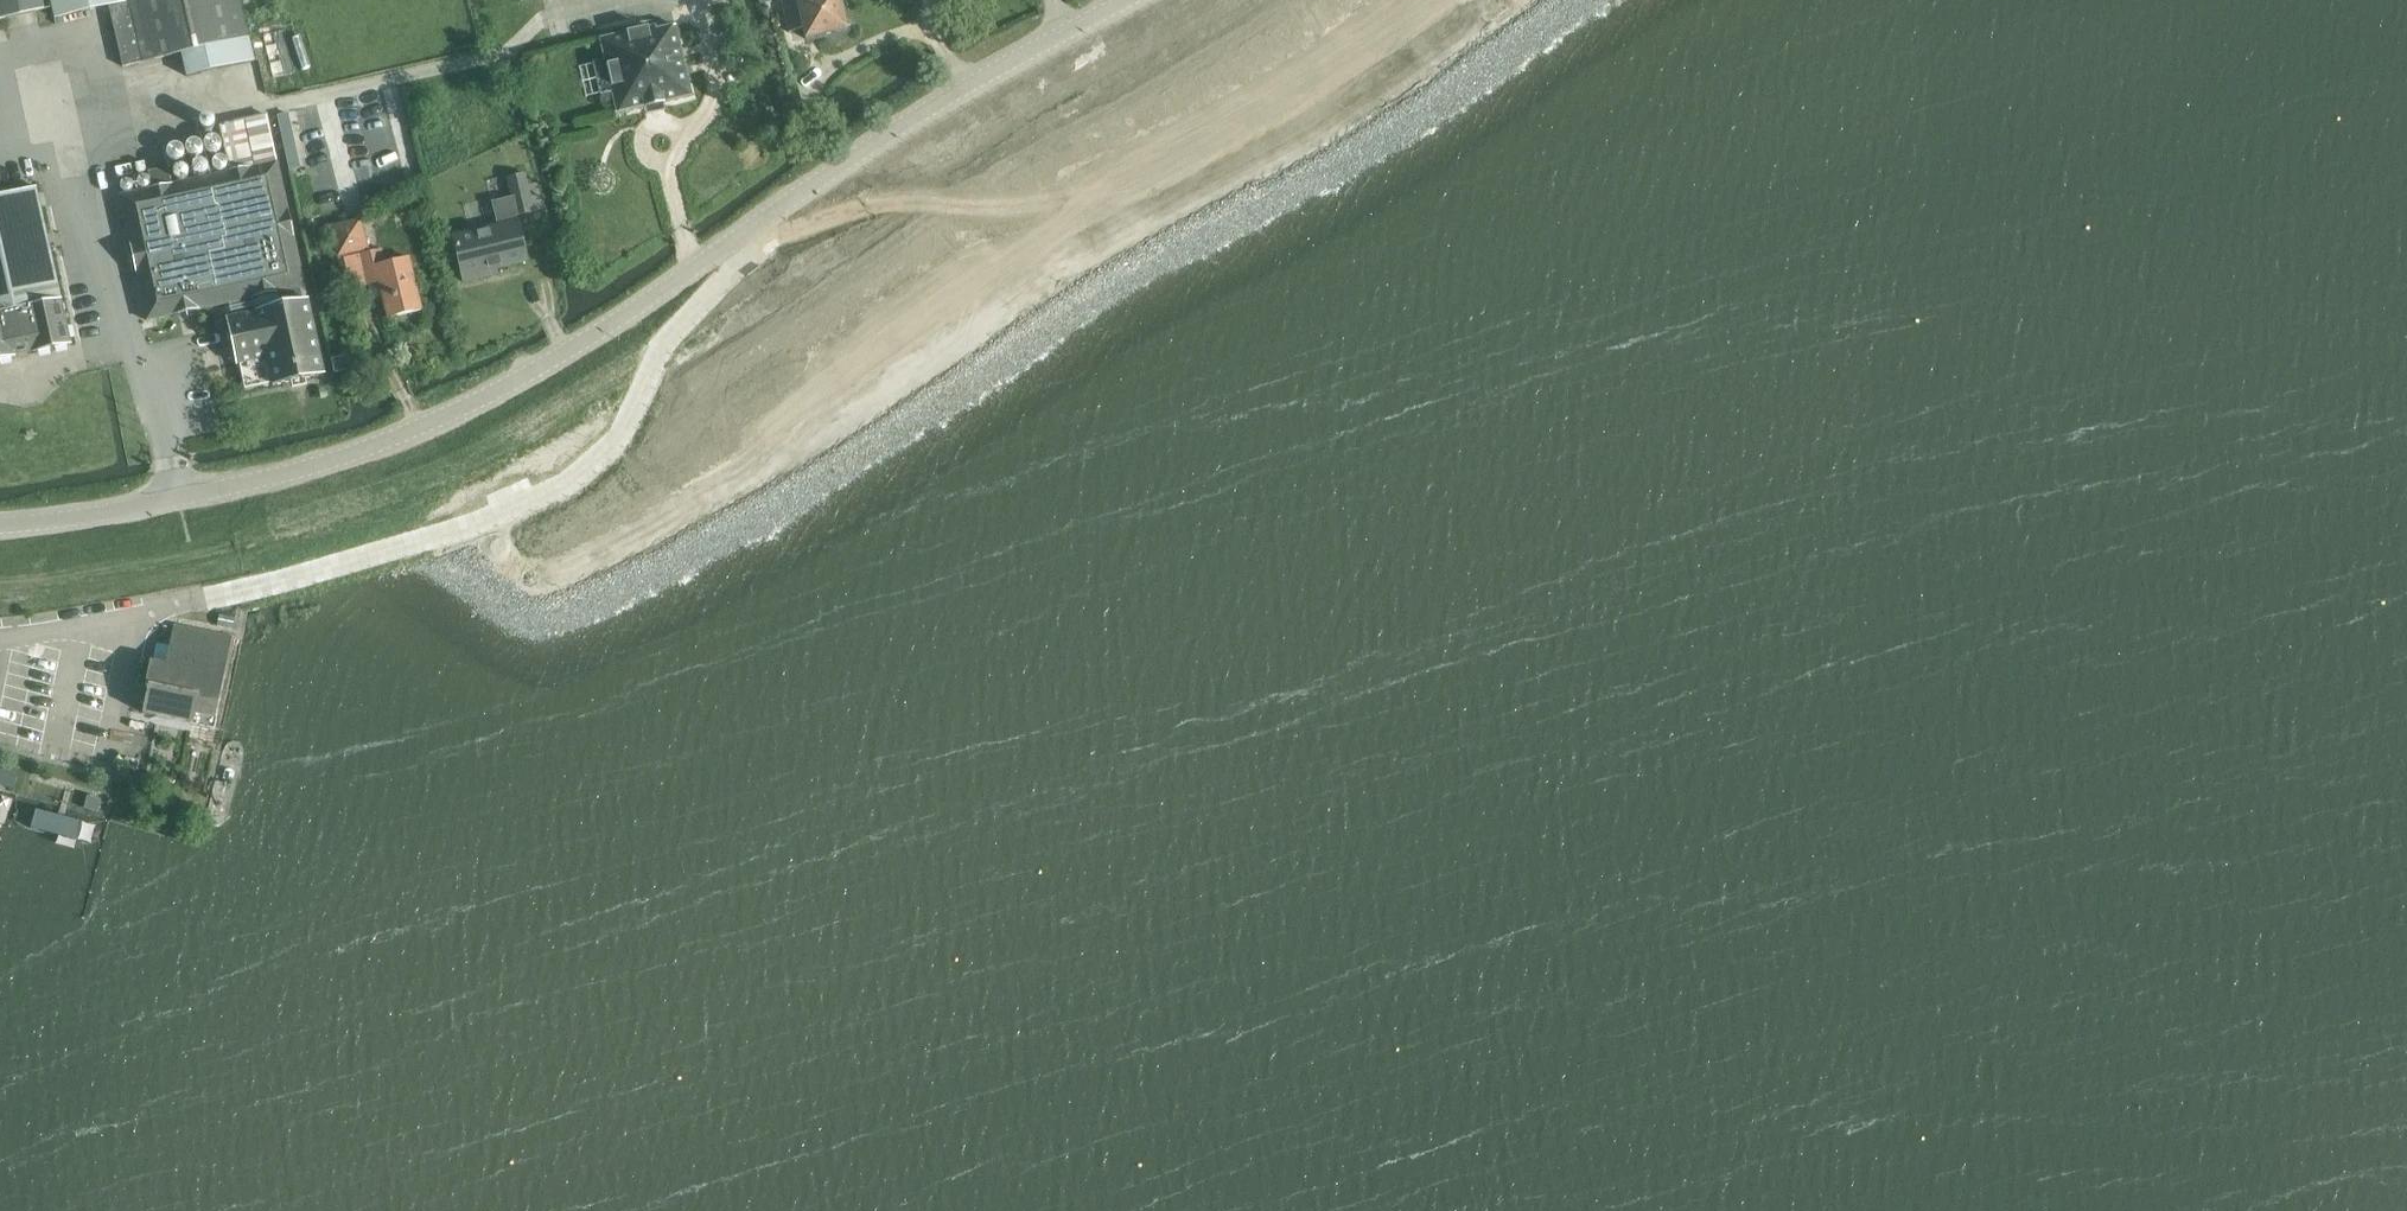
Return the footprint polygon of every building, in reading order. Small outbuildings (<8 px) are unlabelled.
[(45,9),(42,0),(0,0),(0,19),(45,9)] [(56,18),(130,1),(144,62),(182,53),(188,76),(254,61),(240,0),(52,0),(56,18)] [(848,29),(841,0),(784,0),(782,0),(790,33),(804,29),(806,39),(848,29)] [(604,56),(593,59),(601,94),(612,92),(615,112),(693,96),(678,25),(601,39),(604,56)] [(230,172),(120,196),(148,321),(230,303),(233,317),(227,318),(237,364),(267,358),(273,386),(325,375),(308,300),(304,301),(300,288),(305,287),(267,114),(220,124),(230,172)] [(516,216),(535,211),(526,174),(507,179),(512,197),(516,216)] [(72,344),(37,187),(0,195),(0,360),(72,344)] [(512,197),(493,202),(499,225),(453,235),(465,283),(488,277),(486,271),(528,261),(518,220),(517,220),(516,216),(512,197)] [(331,226),(338,258),(370,251),(362,218),(331,226)] [(385,264),(382,250),(344,259),(352,289),(380,282),(389,318),(422,310),(409,258),(385,264)] [(217,721),(235,634),(182,622),(175,661),(161,659),(152,713),(216,725),(217,721)]
